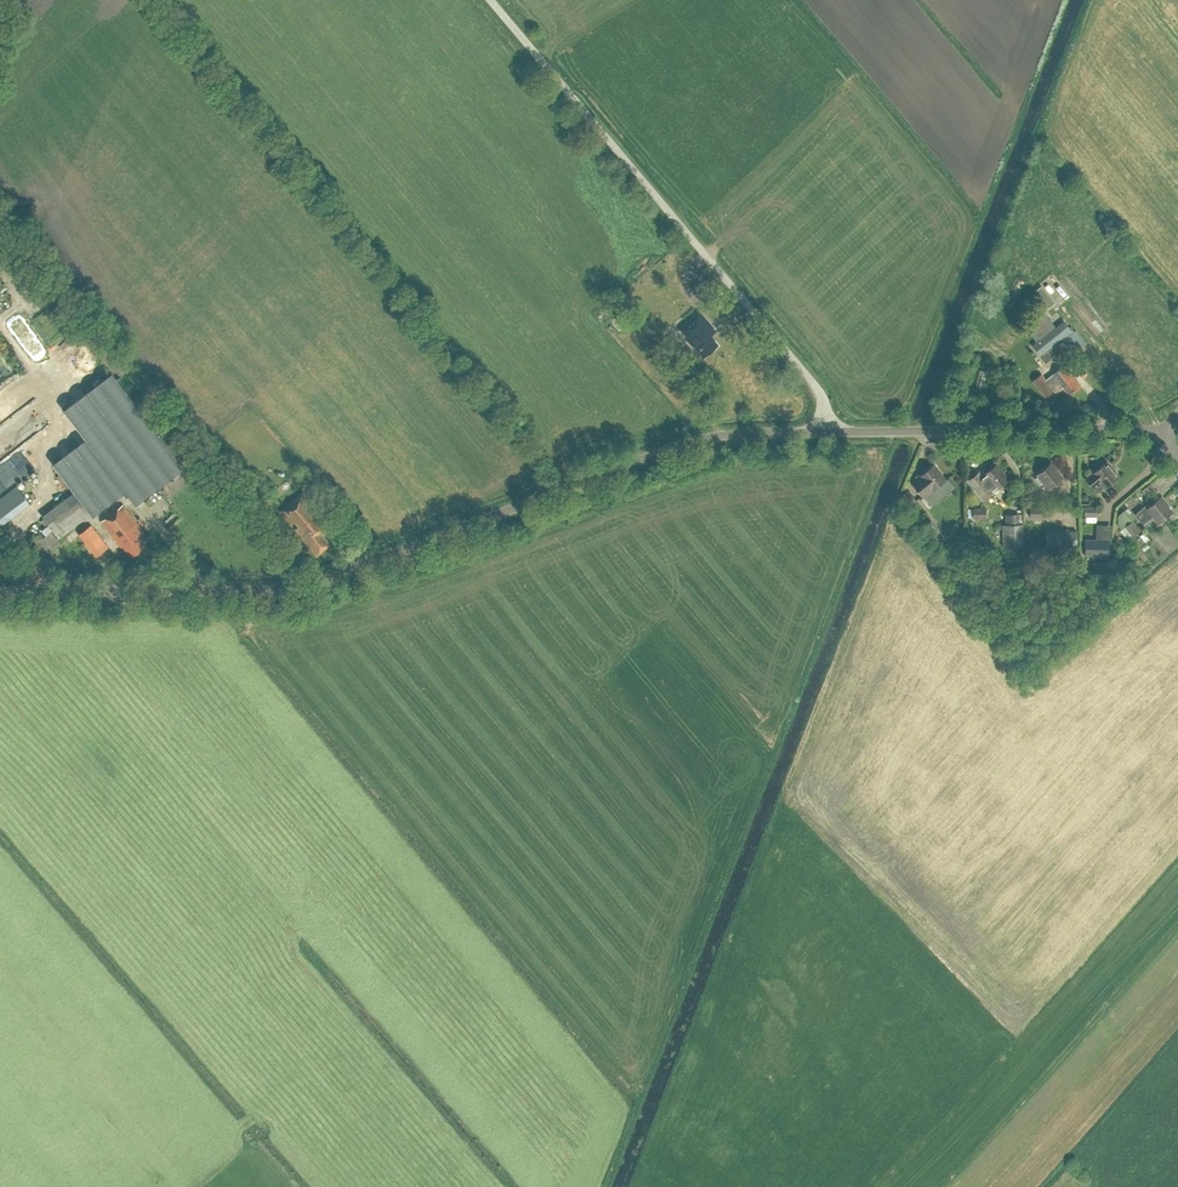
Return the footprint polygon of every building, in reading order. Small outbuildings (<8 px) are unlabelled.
[(1049,274),(1040,281),(1056,301),(1065,295),(1049,274)] [(1034,291),(1048,308),(1055,303),(1041,286),(1034,291)] [(710,311),(720,303),(711,292),(710,292),(701,300),(710,311)] [(25,320),(9,302),(0,310),(0,314),(14,329),(25,320)] [(687,325),(682,329),(687,335),(685,336),(693,345),(694,343),(705,355),(707,354),(717,345),(709,336),(714,332),(715,331),(699,312),(697,314),(686,324),(687,325)] [(1064,320),(1032,345),(1040,355),(1046,363),(1057,354),(1051,346),(1061,338),(1072,353),(1086,342),(1076,329),(1073,332),(1071,330),(1064,320)] [(968,382),(978,363),(965,355),(954,374),(968,382)] [(1045,396),(1054,390),(1056,393),(1062,388),(1069,396),(1081,386),(1064,365),(1046,379),(1042,373),(1033,380),(1045,396)] [(64,410),(86,439),(126,491),(136,504),(161,485),(184,467),(120,384),(112,373),(64,410)] [(0,394),(0,414),(41,391),(32,376),(0,394)] [(93,516),(126,491),(86,439),(53,464),(93,516)] [(800,459),(801,471),(813,471),(813,459),(800,459)] [(1105,488),(1119,477),(1106,462),(1093,473),(1085,479),(1093,489),(1101,483),(1105,488)] [(911,483),(920,494),(923,498),(932,490),(945,479),(946,478),(945,477),(934,463),(920,474),(921,475),(920,476),(916,478),(912,482),(911,483)] [(988,482),(994,490),(1009,478),(997,463),(982,474),(984,476),(981,479),(985,484),(988,482)] [(1048,489),(1062,477),(1050,463),(1036,474),(1048,489)] [(1038,479),(1032,485),(1039,493),(1045,487),(1038,479)] [(900,496),(902,499),(908,506),(915,501),(907,490),(900,496)] [(59,537),(90,514),(73,492),(43,516),(59,537)] [(300,526),(296,530),(316,555),(329,544),(320,533),(330,526),(318,512),(314,514),(309,509),(312,505),(302,492),(279,511),(289,523),(295,520),(300,526)] [(263,510),(272,503),(266,495),(257,503),(263,510)] [(1174,511),(1161,496),(1147,507),(1145,505),(1135,514),(1143,524),(1153,516),(1159,523),(1174,511)] [(20,512),(1,503),(0,505),(0,519),(14,525),(20,512)] [(131,556),(145,546),(137,535),(143,531),(123,505),(101,522),(120,547),(123,545),(131,556)] [(1097,516),(1097,506),(1085,506),(1085,515),(1097,516)] [(974,509),(974,518),(986,518),(986,508),(974,509)] [(1030,508),(1030,517),(1043,517),(1043,508),(1030,508)] [(1003,525),(1002,525),(1003,547),(1004,547),(1023,547),(1022,524),(1020,524),(1019,513),(1005,514),(1005,525),(1003,525)] [(948,540),(931,520),(923,527),(939,547),(948,540)] [(1124,526),(1133,536),(1140,530),(1132,520),(1124,526)] [(80,535),(87,544),(93,552),(96,556),(109,546),(92,525),(91,526),(80,535)] [(32,539),(46,551),(55,540),(42,528),(32,539)] [(1047,531),(1047,545),(1076,545),(1076,531),(1047,531)] [(294,546),(300,542),(296,538),(291,542),(294,546)] [(1109,556),(1109,539),(1096,539),(1084,539),(1084,556),(1109,556)] [(46,555),(38,544),(33,548),(41,558),(46,555)] [(111,562),(95,573),(105,587),(121,576),(111,562)]
